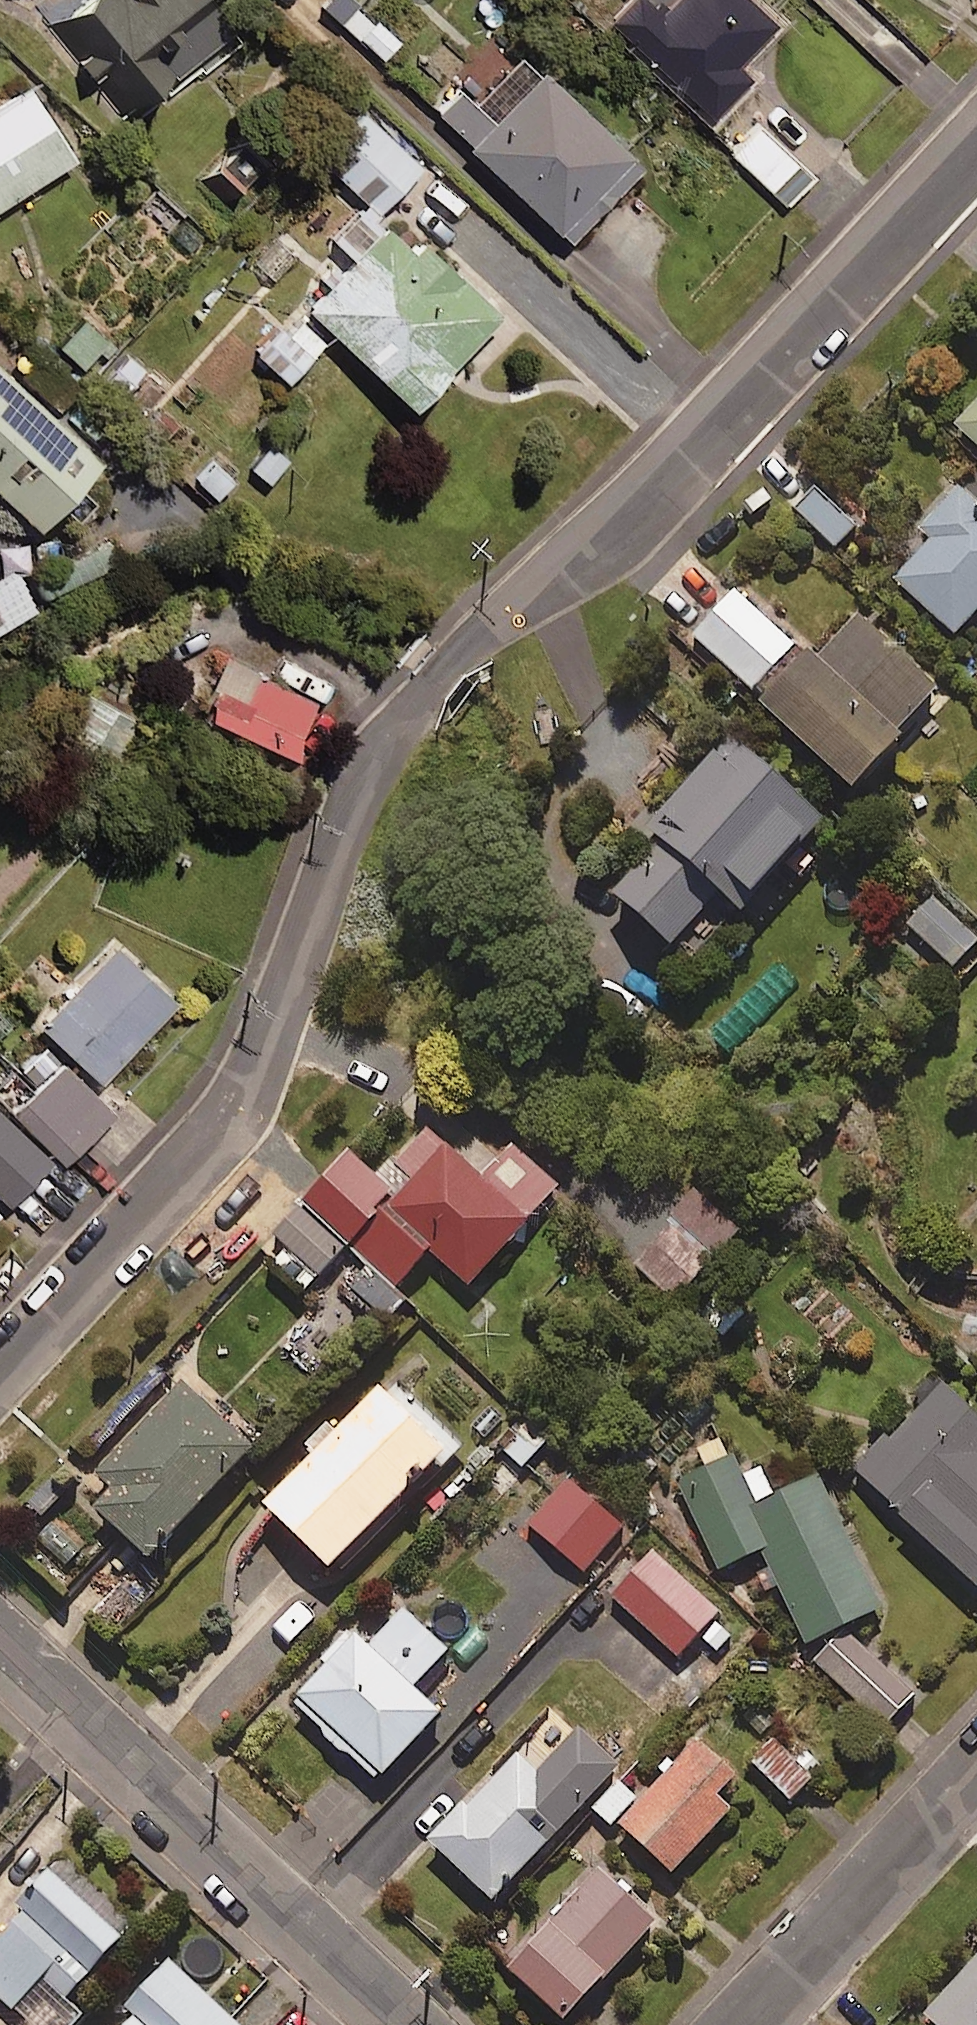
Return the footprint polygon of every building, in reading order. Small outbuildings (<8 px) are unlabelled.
[(210,0),(71,0),(47,20),(121,110),(164,74),(178,90),(242,38),(210,0)] [(753,0),(665,0),(658,8),(650,0),(628,0),(611,18),(708,110),(745,71),(731,57),(770,16),(753,0)] [(397,37),(353,3),(340,21),(383,55),(397,37)] [(638,161),(523,49),(478,96),(461,80),(434,108),(566,236),(638,161)] [(25,83),(0,99),(0,200),(71,154),(25,83)] [(419,161),(361,107),(317,154),(375,208),(419,161)] [(808,175),(743,110),(717,136),(783,201),(808,175)] [(266,152),(242,130),(199,177),(223,199),(266,152)] [(413,250),(363,203),(333,236),(352,254),(306,303),(409,400),(496,309),(423,240),(413,250)] [(274,281),(302,254),(280,231),(252,258),(274,281)] [(322,337),(294,312),(258,352),(285,377),(322,337)] [(18,542),(97,452),(0,366),(0,526),(18,542)] [(956,425),(976,444),(976,403),(956,425)] [(960,486),(918,532),(928,541),(894,578),(956,635),(976,612),(976,502),(960,486)] [(857,523),(817,489),(797,512),(837,547),(857,523)] [(9,565),(0,571),(0,628),(36,602),(9,565)] [(752,691),(796,645),(734,586),(690,632),(752,691)] [(805,654),(761,699),(856,789),(905,738),(898,731),(939,688),(861,613),(814,662),(805,654)] [(316,691),(255,663),(246,682),(207,664),(183,716),(283,762),(316,691)] [(824,818),(732,737),(649,830),(661,840),(615,893),(674,946),(721,893),(741,912),(824,818)] [(933,894),(905,924),(954,968),(976,943),(976,934),(933,894)] [(174,995),(111,939),(38,1022),(100,1078),(174,995)] [(112,1110),(61,1060),(12,1110),(63,1160),(112,1110)] [(0,1109),(0,1195),(7,1202),(50,1158),(0,1109)] [(302,1293),(348,1245),(398,1285),(431,1251),(468,1286),(561,1189),(486,1118),(457,1148),(433,1125),(380,1180),(352,1153),(274,1234),(286,1246),(271,1263),(302,1293)] [(743,1231),(692,1180),(621,1251),(672,1301),(743,1231)] [(387,1320),(405,1301),(364,1265),(338,1293),(362,1315),(371,1305),(387,1320)] [(726,1283),(696,1315),(725,1341),(755,1309),(726,1283)] [(100,1451),(173,1374),(160,1362),(87,1439),(100,1451)] [(942,1381),(856,1470),(976,1587),(976,1415),(942,1381)] [(388,1393),(381,1386),(335,1431),(328,1423),(307,1443),(316,1452),(264,1503),(330,1569),(459,1442),(400,1382),(388,1393)] [(183,1383),(97,1474),(113,1490),(96,1508),(149,1559),(253,1449),(183,1383)] [(520,1472),(549,1443),(520,1413),(491,1443),(520,1472)] [(431,1524),(496,1456),(477,1439),(412,1506),(431,1524)] [(758,1505),(735,1457),(680,1483),(721,1570),(762,1550),(808,1645),(882,1610),(818,1476),(758,1505)] [(624,1527),(571,1481),(531,1527),(585,1573),(624,1527)] [(158,1587),(124,1552),(78,1596),(112,1631),(158,1587)] [(720,1613),(654,1552),(612,1596),(678,1658),(720,1613)] [(449,1650),(405,1611),(370,1650),(350,1632),(289,1700),(380,1781),(441,1713),(413,1689),(449,1650)] [(916,1692),(846,1628),(815,1662),(885,1726),(916,1692)] [(819,1773),(780,1732),(751,1760),(791,1801),(819,1773)] [(572,1776),(534,1740),(433,1844),(493,1902),(580,1812),(558,1791),(572,1776)] [(737,1777),(698,1741),(620,1824),(674,1874),(732,1811),(718,1797),(737,1777)] [(611,1828),(638,1798),(618,1779),(611,1786),(597,1772),(575,1796),(611,1828)] [(58,1852),(0,1916),(0,1998),(30,2024),(75,2024),(84,2016),(66,2000),(136,1923),(58,1852)] [(659,1921),(598,1865),(505,1966),(566,2022),(659,1921)] [(926,2015),(937,2024),(976,2024),(976,1960),(926,2015)] [(170,1962),(126,2008),(135,2017),(127,2024),(237,2024),(170,1962)]
